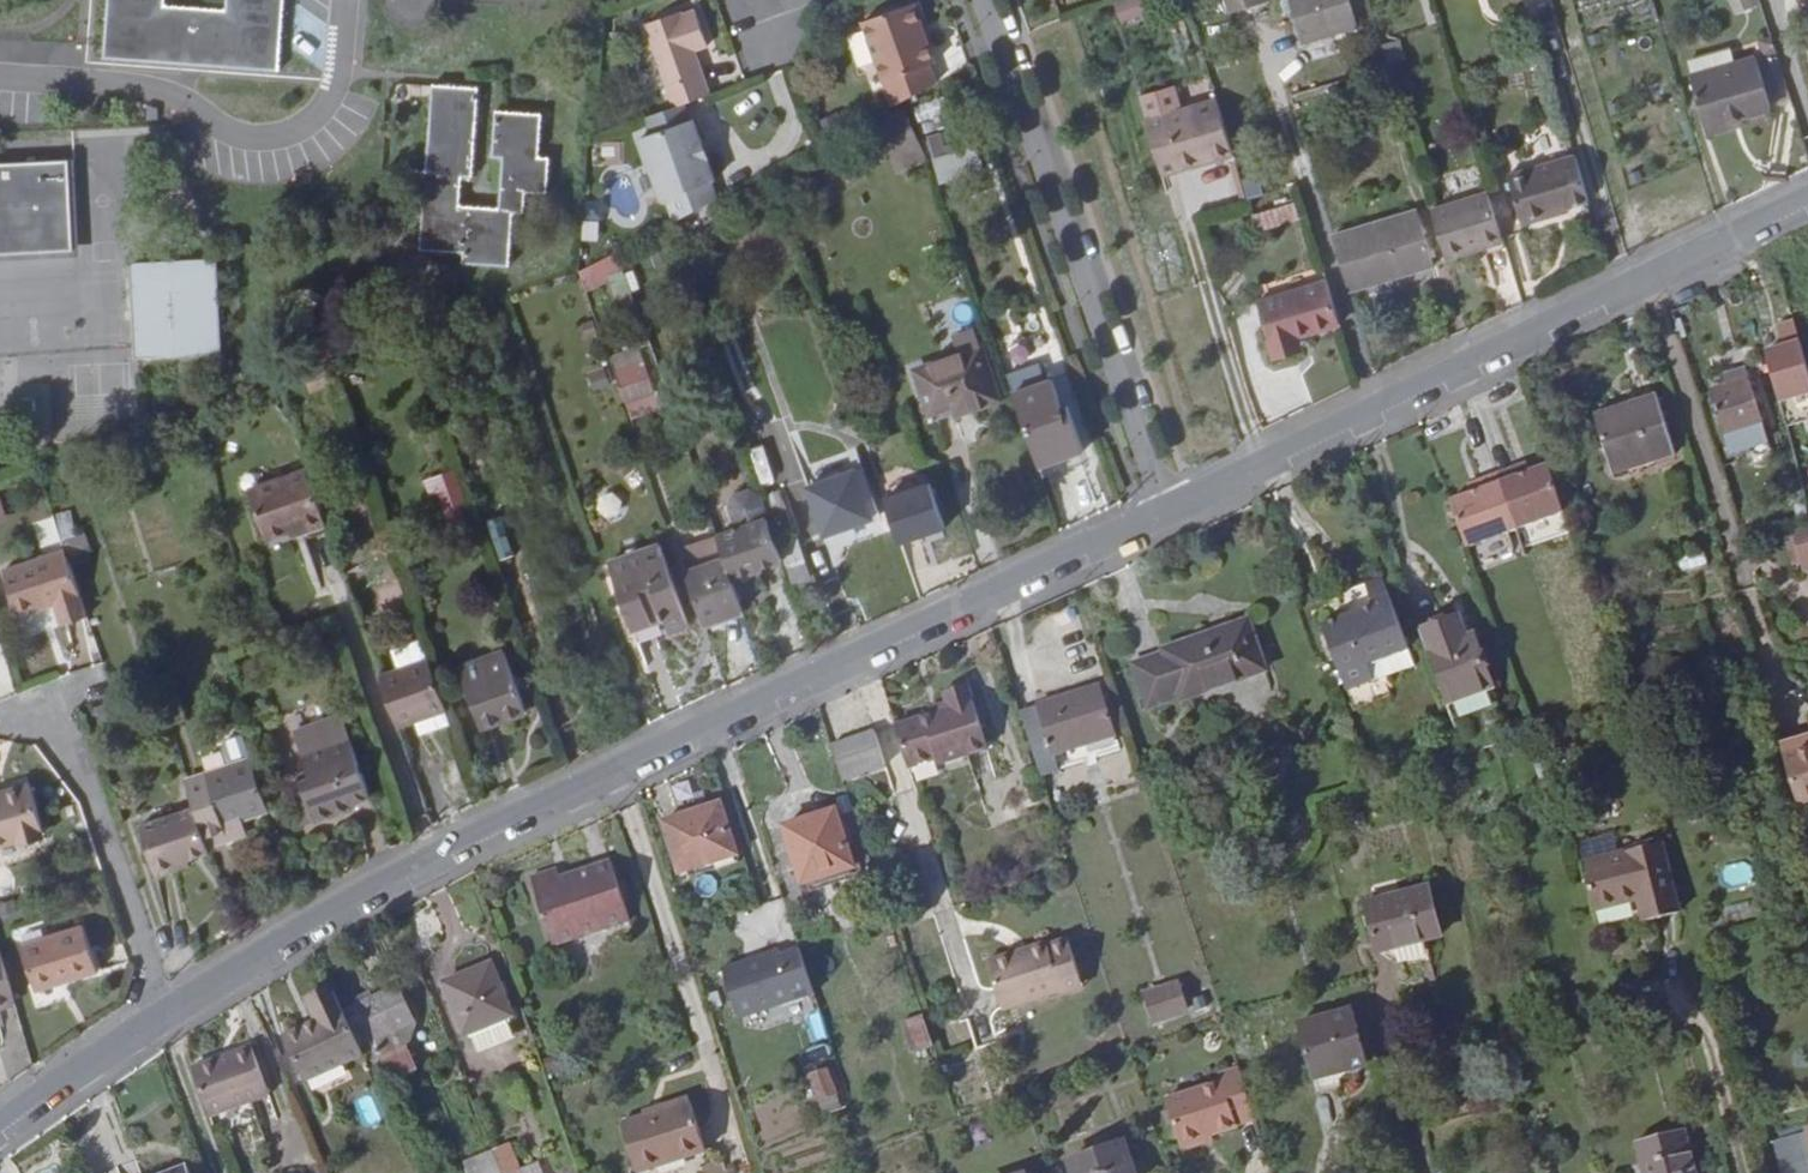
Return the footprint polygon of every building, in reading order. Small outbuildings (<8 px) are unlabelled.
[(284,0),(225,0),(225,7),(168,3),(168,0),(109,0),(105,58),(279,70),(284,0)] [(430,9),(431,0),(385,0),(384,4),(430,9)] [(1120,27),(1146,19),(1140,0),(1124,0),(1112,4),(1120,27)] [(1241,4),(1240,0),(1220,0),(1223,8),(1241,4)] [(1341,0),(1281,0),(1294,43),(1349,27),(1341,0)] [(1735,13),(1760,2),(1759,0),(1729,0),(1735,13)] [(864,22),(894,106),(936,83),(930,65),(936,63),(915,4),(864,22)] [(662,112),(711,94),(695,50),(708,45),(696,10),(682,15),(681,12),(633,29),(662,112)] [(1702,122),(1739,112),(1768,104),(1754,54),(1687,72),(1702,122)] [(501,190),(500,209),(490,208),(481,208),(460,206),(460,195),(461,187),(462,178),(473,178),(476,131),(477,123),(479,88),(434,85),(427,171),(417,170),(414,205),(425,205),(422,249),(464,252),(463,263),(510,266),(514,212),(525,213),(527,191),(548,193),(549,158),(539,157),(542,115),(496,111),(493,156),(504,157),(501,190)] [(940,97),(912,106),(918,123),(946,113),(940,97)] [(1143,118),(1158,173),(1226,153),(1209,98),(1143,118)] [(874,121),(890,163),(919,152),(903,110),(874,121)] [(1739,112),(1702,122),(1705,131),(1741,120),(1739,112)] [(667,198),(675,221),(718,199),(712,181),(716,180),(710,163),(704,164),(696,144),(702,142),(694,119),(641,138),(663,199),(667,198)] [(1552,140),(1529,145),(1533,163),(1555,159),(1552,140)] [(977,151),(949,161),(955,175),(983,165),(977,151)] [(1485,209),(1493,235),(1544,218),(1543,214),(1578,204),(1565,159),(1478,185),(1485,209)] [(74,254),(72,164),(0,166),(0,256),(74,254)] [(1294,204),(1252,214),(1257,232),(1299,221),(1294,204)] [(1424,228),(1438,277),(1500,259),(1493,235),(1485,209),(1424,228)] [(1414,218),(1330,241),(1346,298),(1366,292),(1363,280),(1378,276),(1381,288),(1430,273),(1414,218)] [(584,265),(589,286),(608,281),(612,298),(639,291),(633,269),(621,272),(617,257),(584,265)] [(221,351),(216,260),(133,264),(137,355),(221,351)] [(1363,280),(1366,292),(1381,288),(1378,276),(1363,280)] [(1251,298),(1266,347),(1290,341),(1288,334),(1333,322),(1321,279),(1251,298)] [(1049,340),(1000,357),(1014,398),(1029,393),(1024,380),(1059,368),(1049,340)] [(962,363),(932,373),(947,415),(970,407),(974,417),(999,408),(976,341),(957,347),(962,363)] [(1292,349),(1290,341),(1266,347),(1268,355),(1292,349)] [(1764,357),(1780,408),(1807,400),(1807,354),(1805,345),(1764,357)] [(638,346),(608,357),(630,420),(661,409),(638,346)] [(593,391),(608,386),(601,364),(585,369),(593,391)] [(932,421),(947,415),(932,373),(917,378),(932,421)] [(53,420),(165,416),(164,374),(51,378),(53,420)] [(1743,376),(1725,382),(1728,394),(1747,388),(1743,376)] [(1728,394),(1725,382),(1705,388),(1720,436),(1757,425),(1747,388),(1728,394)] [(1054,386),(1015,400),(1041,475),(1080,462),(1086,460),(1069,414),(1064,416),(1054,386)] [(1624,457),(1626,466),(1665,455),(1649,397),(1589,414),(1603,464),(1624,457)] [(1085,473),(1080,462),(1041,475),(1046,487),(1085,473)] [(1511,468),(1494,473),(1511,529),(1556,514),(1542,468),(1520,474),(1514,476),(1511,468)] [(857,469),(838,476),(855,524),(873,518),(857,469)] [(452,470),(422,482),(431,506),(461,495),(452,470)] [(267,538),(295,529),(311,523),(313,529),(326,525),(307,471),(250,490),(267,538)] [(1479,487),(1446,498),(1462,544),(1511,529),(1494,473),(1476,479),(1479,487)] [(825,534),(855,524),(838,476),(809,486),(825,534)] [(896,548),(945,531),(927,482),(879,500),(896,548)] [(731,522),(762,511),(755,489),(724,499),(731,522)] [(785,527),(778,506),(766,510),(773,532),(785,527)] [(1511,529),(1518,549),(1562,534),(1556,514),(1511,529)] [(296,534),(313,529),(311,523),(295,529),(296,534)] [(1789,533),(1798,565),(1804,563),(1806,570),(1807,569),(1807,527),(1789,533)] [(741,587),(782,571),(767,529),(726,545),(736,573),(741,587)] [(797,542),(779,548),(792,584),(810,578),(797,542)] [(60,622),(85,614),(62,546),(2,565),(17,613),(53,600),(60,622)] [(696,625),(670,554),(619,572),(641,630),(672,619),(677,633),(696,625)] [(1342,602),(1315,611),(1338,679),(1367,670),(1361,654),(1403,640),(1379,566),(1335,581),(1342,602)] [(714,632),(753,618),(741,587),(736,573),(697,587),(714,632)] [(1447,617),(1472,689),(1486,684),(1461,612),(1447,617)] [(1440,700),(1472,689),(1447,617),(1416,627),(1440,700)] [(1164,660),(1159,662),(1172,702),(1177,700),(1179,705),(1263,677),(1246,626),(1163,655),(1164,660)] [(227,650),(215,654),(219,668),(231,664),(227,650)] [(511,676),(502,656),(460,675),(483,729),(525,710),(516,689),(520,680),(511,676)] [(396,732),(449,714),(432,665),(431,662),(378,679),(385,698),(396,732)] [(1172,702),(1159,662),(1133,671),(1146,710),(1172,702)] [(946,692),(966,754),(986,748),(966,685),(946,692)] [(946,710),(929,715),(893,727),(906,769),(933,761),(934,765),(966,754),(946,692),(941,693),(945,704),(946,710)] [(1099,695),(1076,702),(1090,745),(1112,737),(1099,695)] [(1090,745),(1076,702),(1023,718),(1042,782),(1060,777),(1054,755),(1090,745)] [(946,710),(945,704),(928,709),(929,715),(946,710)] [(842,780),(884,767),(874,734),(831,747),(842,780)] [(311,782),(324,822),(359,809),(358,805),(370,799),(351,745),(311,759),(318,780),(311,782)] [(1794,820),(1807,816),(1807,746),(1775,755),(1782,782),(1794,820)] [(209,852),(230,846),(225,830),(244,824),(268,815),(252,767),(187,789),(193,806),(209,852)] [(308,827),(324,822),(311,782),(296,787),(308,827)] [(0,796),(0,850),(46,836),(31,787),(0,796)] [(848,862),(850,869),(863,865),(857,843),(851,845),(848,834),(853,832),(848,813),(842,815),(839,804),(786,822),(804,876),(813,873),(848,862)] [(193,806),(189,807),(205,854),(209,852),(193,806)] [(181,833),(189,859),(205,854),(189,807),(178,811),(179,815),(163,820),(168,837),(181,833)] [(169,865),(189,859),(181,833),(168,837),(163,820),(179,815),(178,811),(154,820),(169,865)] [(682,822),(699,868),(729,858),(713,811),(682,822)] [(1794,820),(1801,843),(1807,841),(1807,816),(1794,820)] [(157,877),(171,872),(169,865),(154,820),(139,825),(157,877)] [(677,875),(699,868),(682,822),(661,829),(677,875)] [(225,830),(230,846),(249,840),(244,824),(225,830)] [(544,869),(520,877),(542,945),(618,918),(598,858),(546,875),(544,869)] [(191,865),(189,859),(169,865),(171,872),(191,865)] [(816,880),(850,869),(848,862),(813,873),(816,880)] [(1663,867),(1615,879),(1634,951),(1681,938),(1663,867)] [(1634,951),(1615,879),(1584,888),(1603,960),(1634,951)] [(1427,885),(1364,898),(1377,947),(1439,933),(1427,885)] [(739,945),(791,935),(785,901),(733,911),(739,945)] [(1012,954),(1010,950),(984,958),(1000,1008),(1060,989),(1055,971),(1073,966),(1063,937),(1045,943),(1044,939),(1023,946),(1024,950),(1012,954)] [(86,945),(23,964),(36,1011),(100,992),(86,945)] [(739,1018),(815,993),(800,947),(781,953),(780,949),(722,968),(739,1018)] [(1055,971),(1060,989),(1061,991),(1079,985),(1073,966),(1055,971)] [(508,1021),(490,969),(450,983),(468,1035),(508,1021)] [(290,1025),(307,1069),(368,1048),(365,1041),(352,1004),(344,982),(318,992),(326,1011),(290,1025)] [(365,1041),(400,1028),(417,1022),(405,985),(352,1004),(365,1041)] [(1181,988),(1171,991),(1179,1017),(1188,1014),(1181,988)] [(1156,1024),(1179,1017),(1171,991),(1149,998),(1156,1024)] [(13,1048),(0,998),(0,1051),(13,1048)] [(925,1043),(915,1010),(896,1017),(907,1048),(925,1043)] [(1347,1019),(1294,1034),(1310,1087),(1362,1070),(1347,1019)] [(307,1069),(290,1025),(273,1030),(289,1076),(307,1069)] [(372,1060),(386,1055),(407,1046),(400,1028),(365,1041),(368,1048),(372,1060)] [(258,1041),(200,1062),(217,1110),(275,1090),(258,1041)] [(386,1055),(396,1080),(417,1072),(407,1046),(386,1055)] [(372,1060),(382,1085),(396,1080),(386,1055),(372,1060)] [(815,1078),(825,1075),(821,1064),(811,1067),(815,1078)] [(830,1073),(825,1075),(815,1078),(823,1100),(838,1095),(830,1073)] [(1202,1141),(1211,1139),(1234,1133),(1234,1129),(1253,1124),(1238,1074),(1221,1081),(1223,1089),(1166,1105),(1181,1154),(1203,1149),(1202,1141)] [(642,1115),(644,1122),(689,1106),(686,1099),(642,1115)] [(689,1106),(644,1122),(621,1130),(635,1172),(653,1172),(706,1155),(689,1106)] [(1682,1137),(1635,1149),(1641,1172),(1691,1172),(1682,1137)] [(1682,1137),(1691,1172),(1693,1172),(1683,1137),(1682,1137)] [(1213,1146),(1211,1139),(1202,1141),(1203,1149),(1213,1146)] [(488,1149),(497,1172),(512,1172),(502,1144),(488,1149)] [(1121,1144),(1070,1161),(1074,1172),(1131,1172),(1121,1144)] [(163,1172),(188,1172),(183,1163),(163,1172)] [(512,1172),(541,1172),(537,1163),(512,1172)]
